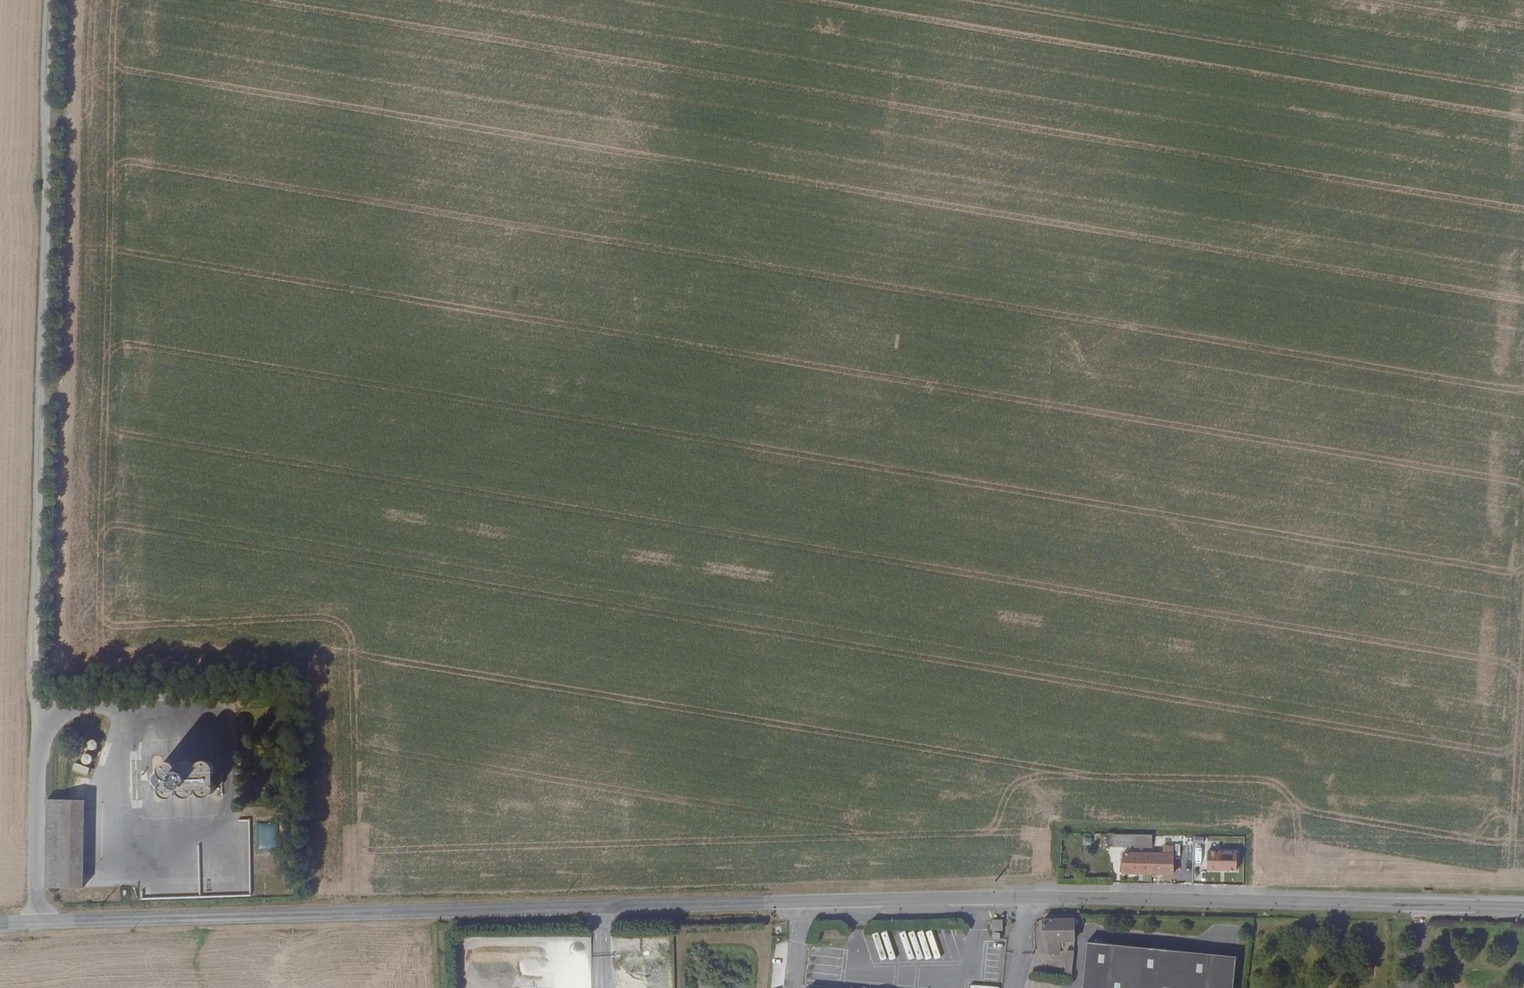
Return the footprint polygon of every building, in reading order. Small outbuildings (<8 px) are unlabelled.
[(81,761),(89,763),(92,755),(85,752),(81,761)] [(222,783),(221,771),(214,771),(214,765),(213,763),(212,761),(209,760),(201,760),(199,760),(197,761),(195,763),(193,761),(192,760),(187,760),(182,760),(181,760),(179,762),(177,764),(176,762),(174,761),(173,760),(162,760),(160,761),(158,762),(157,765),(156,767),(154,768),(152,769),(149,772),(148,775),(148,778),(149,781),(151,783),(154,785),(157,784),(158,788),(159,791),(161,793),(163,794),(172,794),(174,793),(175,791),(177,789),(178,791),(180,793),(182,794),(190,794),(192,793),(194,791),(196,789),(199,792),(201,794),(210,794),(212,792),(214,790),(215,787),(214,783),(222,783)] [(71,771),(86,776),(89,767),(74,762),(71,771)] [(82,800),(46,798),(44,886),(81,886),(82,800)] [(1153,848),(1153,834),(1106,832),(1106,846),(1153,848)] [(1150,850),(1149,871),(1171,871),(1172,843),(1161,843),(1161,850),(1150,850)] [(1236,867),(1236,847),(1207,848),(1207,867),(1236,867)] [(1149,871),(1150,850),(1130,849),(1130,870),(1149,871)] [(1077,939),(1077,920),(1047,920),(1048,954),(1059,954),(1059,939),(1077,939)] [(1005,921),(996,921),(997,932),(1005,931),(1005,921)] [(1089,941),(1084,987),(1235,987),(1238,957),(1089,941)]
